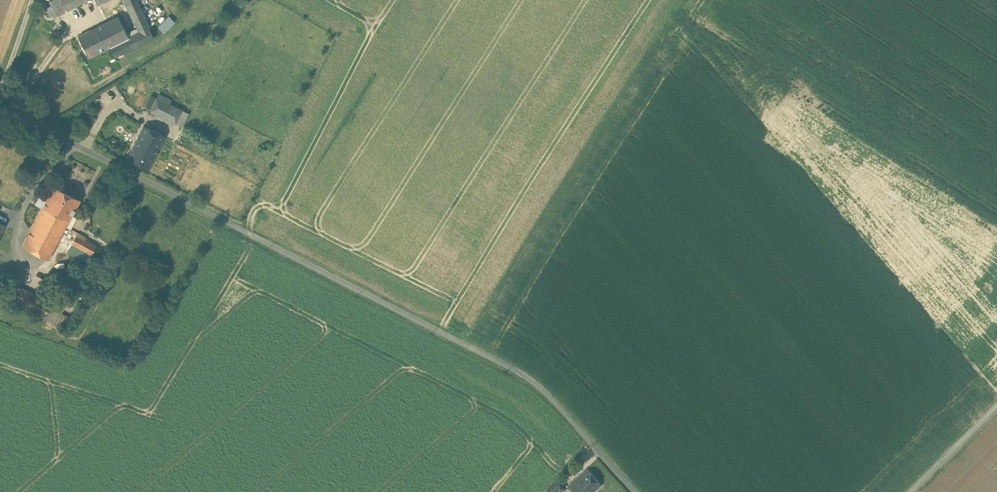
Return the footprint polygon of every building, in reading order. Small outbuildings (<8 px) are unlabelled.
[(49,0),(56,16),(66,11),(61,0),(50,0),(49,0)] [(66,11),(89,0),(61,0),(66,11)] [(97,5),(99,10),(112,4),(110,0),(107,0),(97,5)] [(118,17),(103,24),(114,46),(111,48),(115,57),(154,39),(136,0),(125,0),(141,33),(128,39),(118,17)] [(168,16),(158,27),(164,32),(174,21),(168,16)] [(103,24),(79,36),(89,58),(111,48),(114,46),(103,24)] [(182,110),(170,103),(172,100),(160,93),(151,110),(175,123),(182,110)] [(182,110),(175,123),(182,127),(189,114),(182,110)] [(143,126),(132,147),(154,158),(165,137),(143,126)] [(154,158),(132,147),(125,160),(147,171),(154,158)] [(80,199),(54,186),(42,208),(68,221),(80,199)] [(68,221),(42,208),(22,245),(48,259),(68,221)] [(34,214),(35,212),(34,211),(33,209),(32,208),(30,208),(28,208),(27,209),(26,211),(26,212),(26,214),(27,216),(29,216),(30,217),(32,216),(33,215),(34,214)] [(96,245),(76,235),(71,244),(91,254),(96,245)] [(91,254),(71,244),(67,251),(87,262),(91,254)] [(21,288),(12,283),(4,297),(14,302),(21,288)] [(61,309),(50,303),(43,317),(54,323),(61,309)] [(72,318),(62,313),(56,323),(66,329),(72,318)] [(587,468),(569,485),(575,491),(593,491),(601,485),(587,468)] [(550,491),(561,491),(564,489),(559,484),(550,491)]
